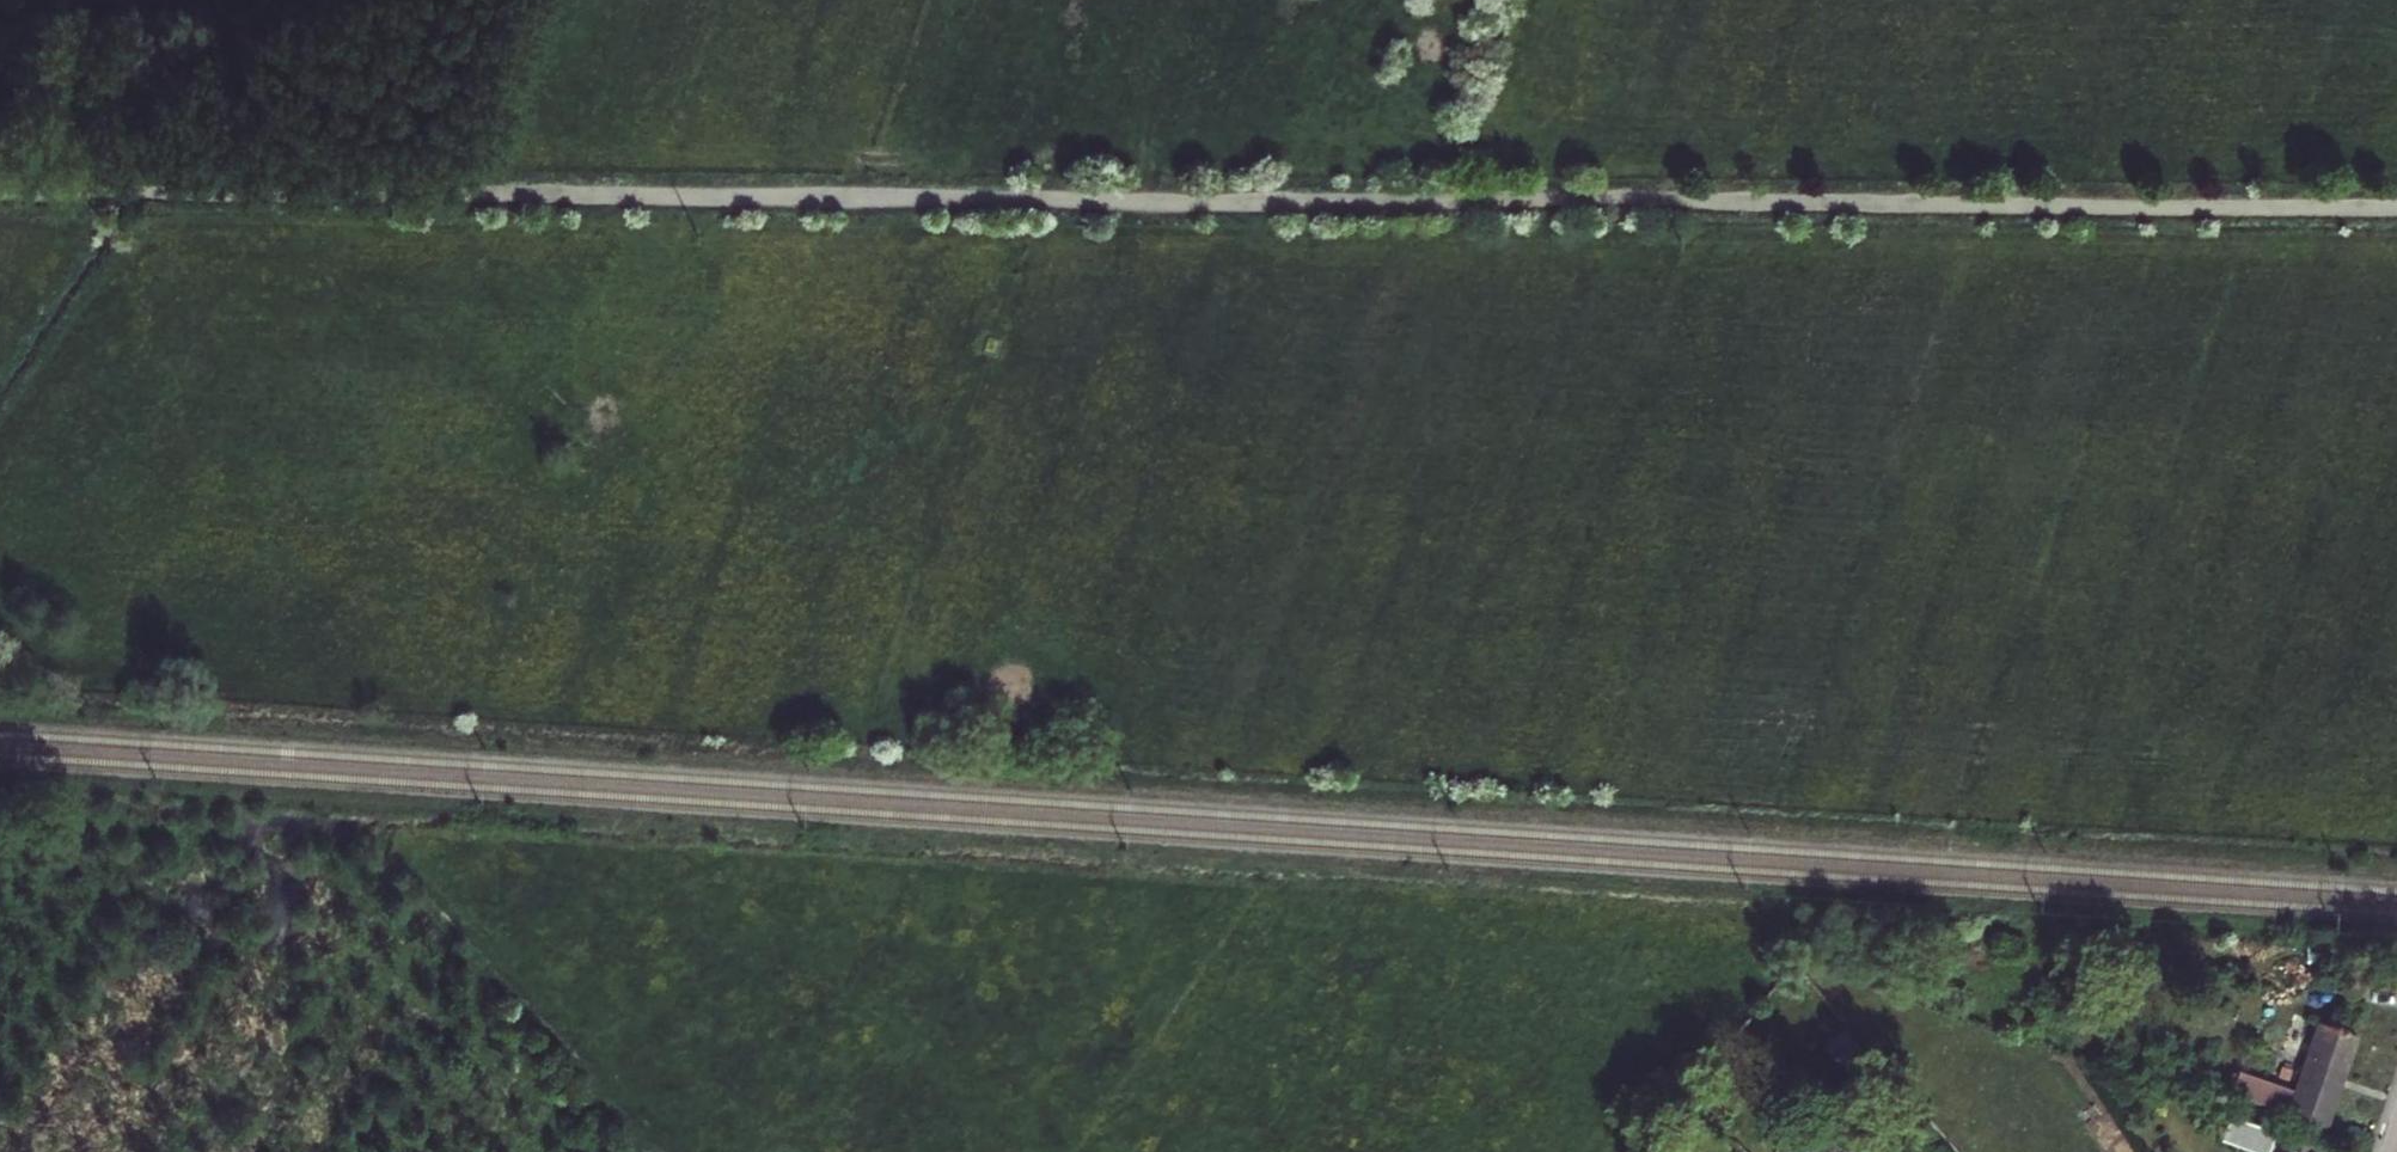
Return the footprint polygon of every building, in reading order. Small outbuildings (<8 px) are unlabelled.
[(2238,1071),(2230,1093),(2326,1126),(2356,1036),(2318,1023),(2295,1090),(2238,1071)] [(2255,1151),(2268,1151),(2275,1131),(2230,1115),(2222,1140),(2255,1151)]
